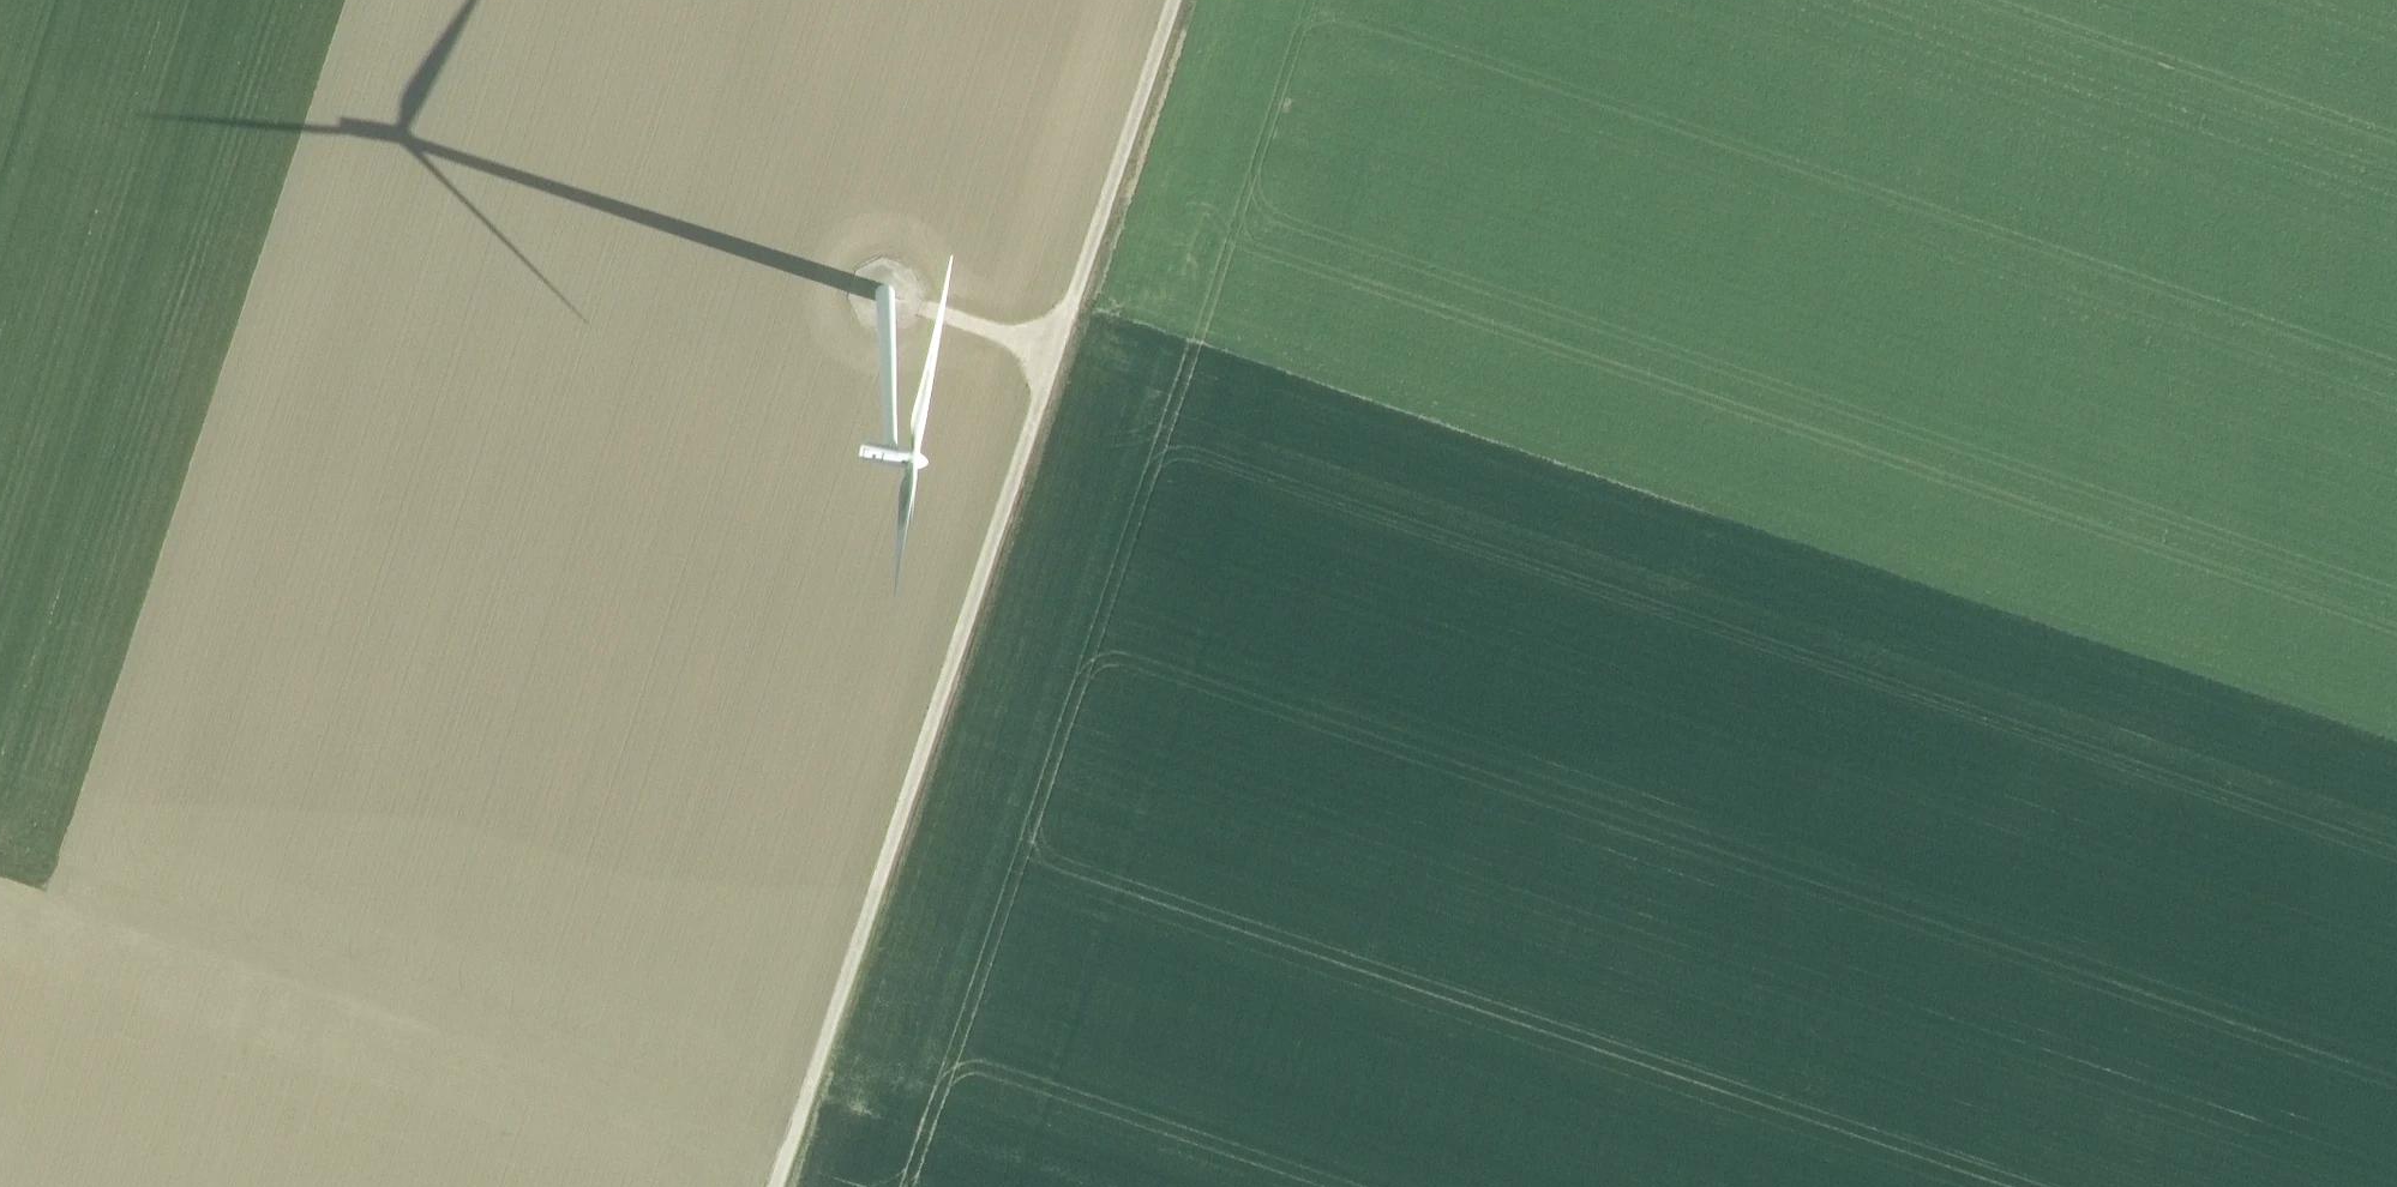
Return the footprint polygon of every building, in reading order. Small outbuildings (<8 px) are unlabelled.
[(876,292),(875,295),(876,298),(877,301),(879,303),(882,304),(885,304),(889,303),(891,301),(893,299),(894,296),(894,292),(893,289),(890,287),(888,285),(885,285),(882,286),(879,287),(877,289),(876,292)]
